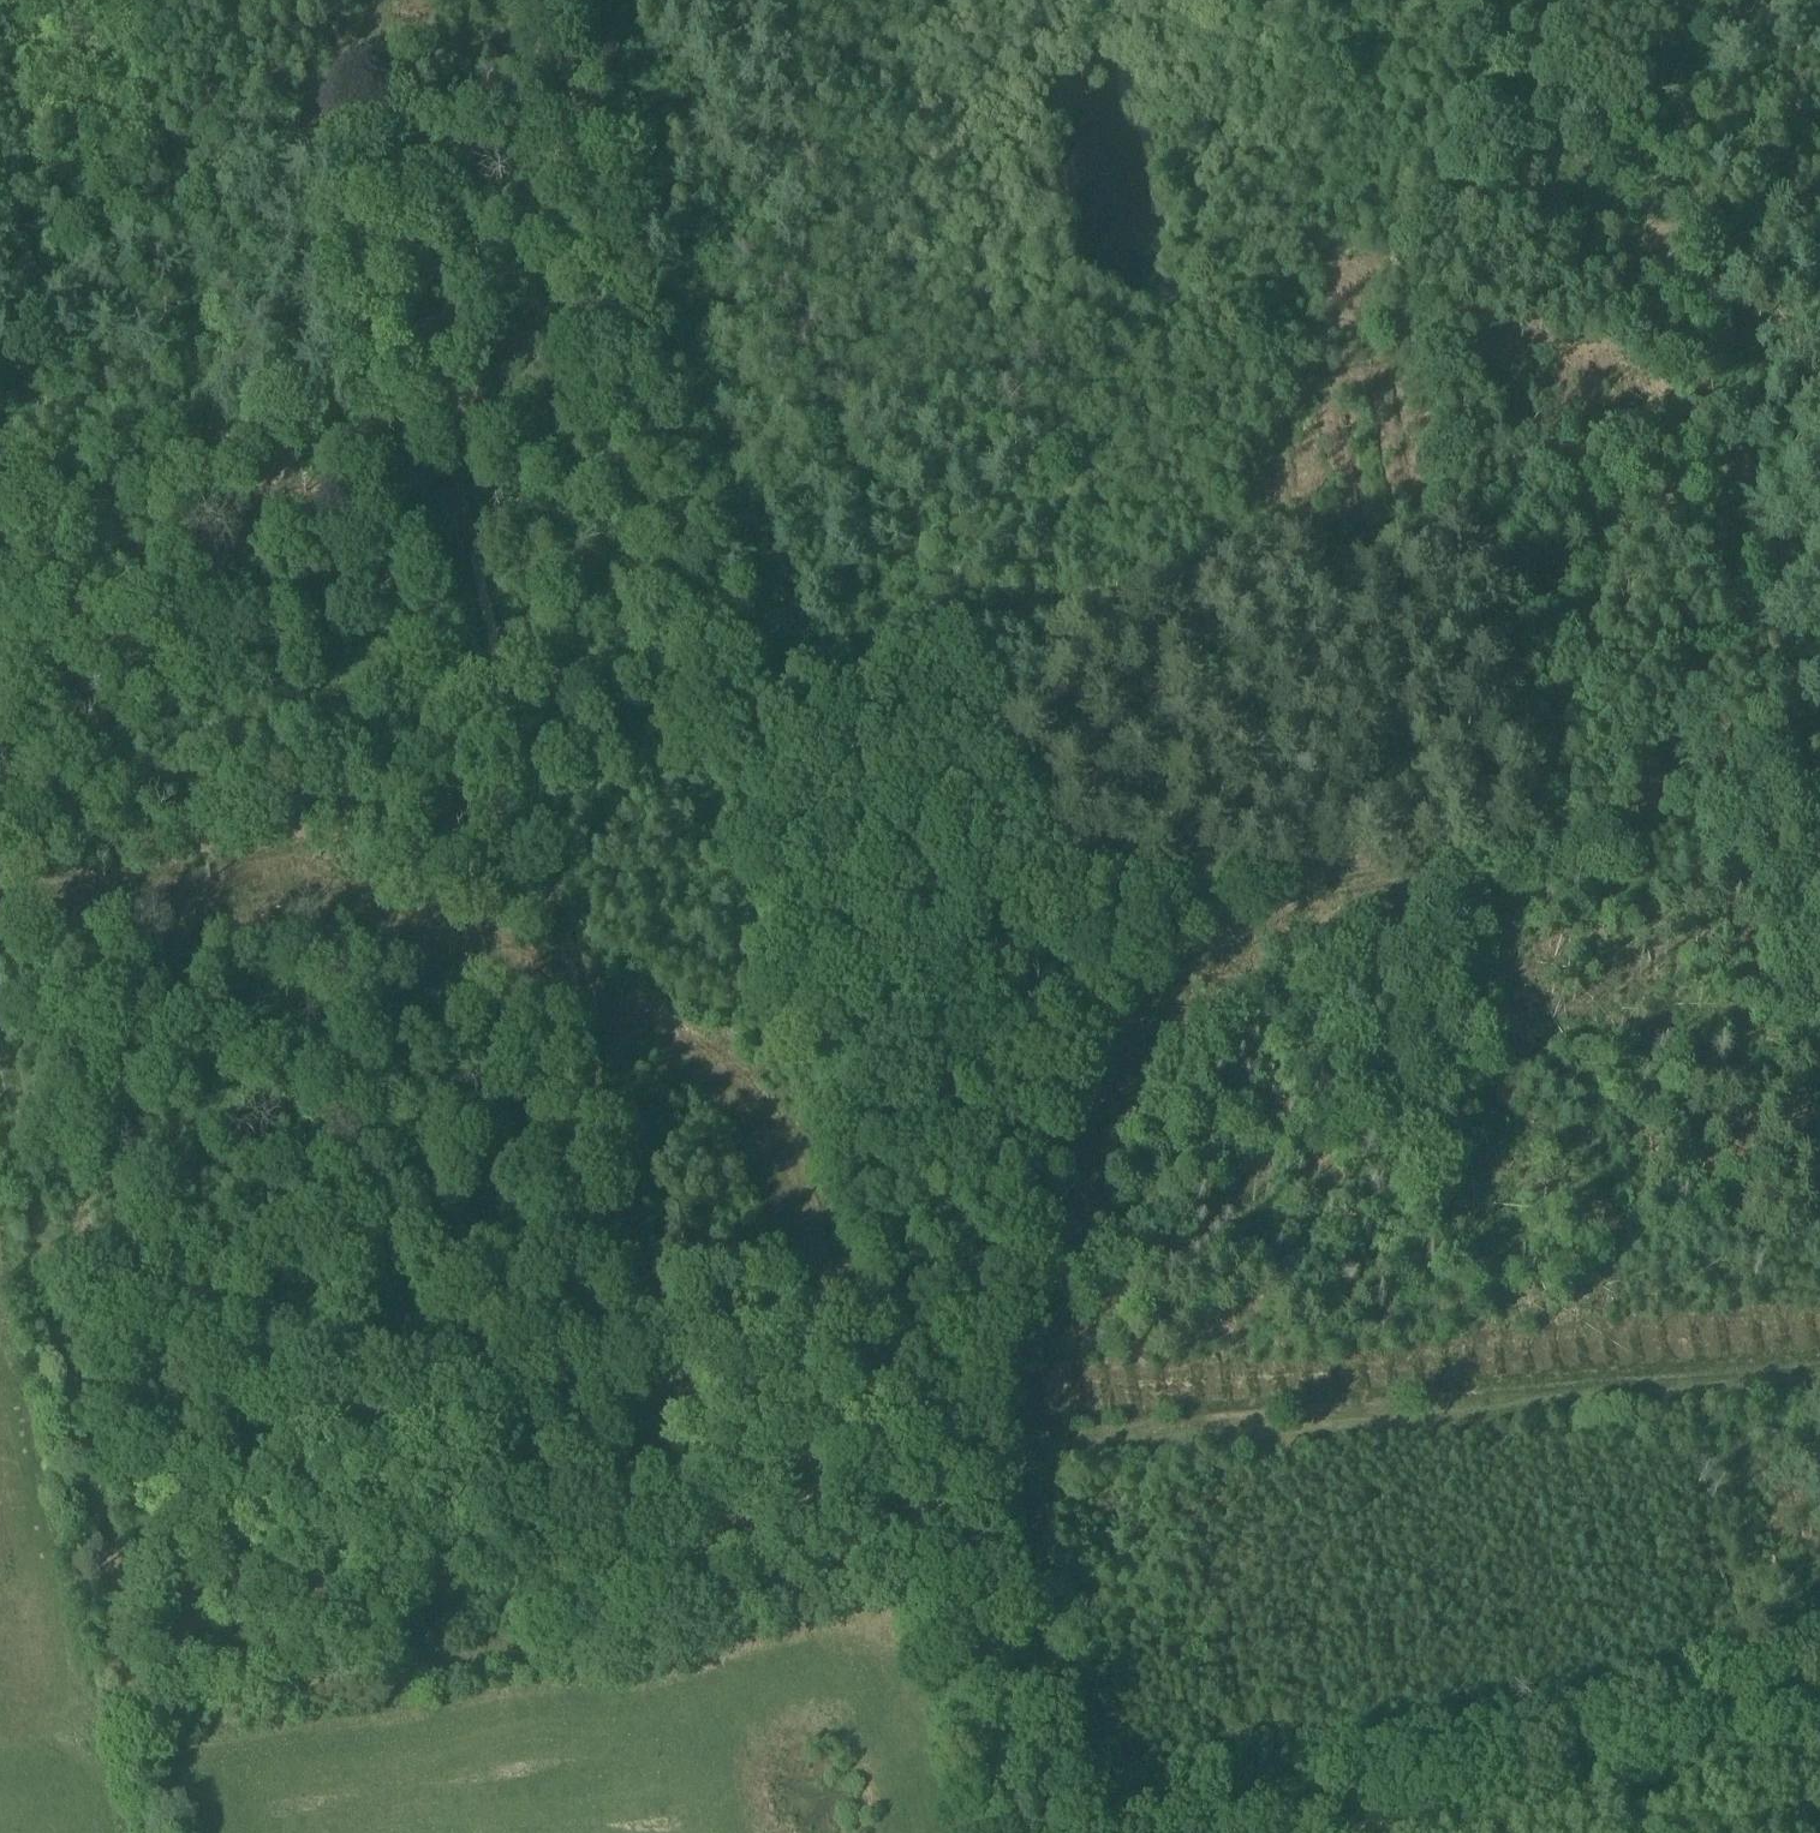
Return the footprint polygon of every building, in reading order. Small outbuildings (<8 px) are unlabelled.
[(1308,402),(1327,401),(1325,387),(1307,388),(1308,402)]
